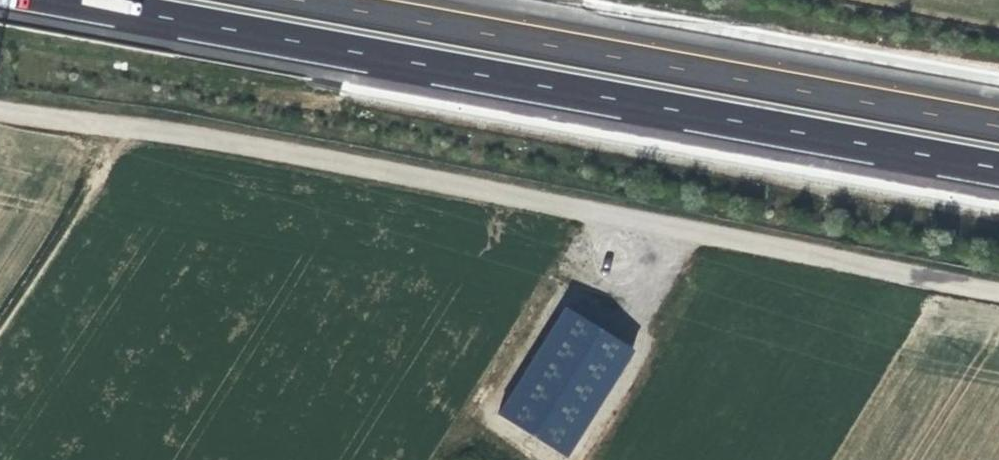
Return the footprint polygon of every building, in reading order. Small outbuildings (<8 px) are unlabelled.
[(573,457),(634,346),(561,306),(500,417),(573,457)]
